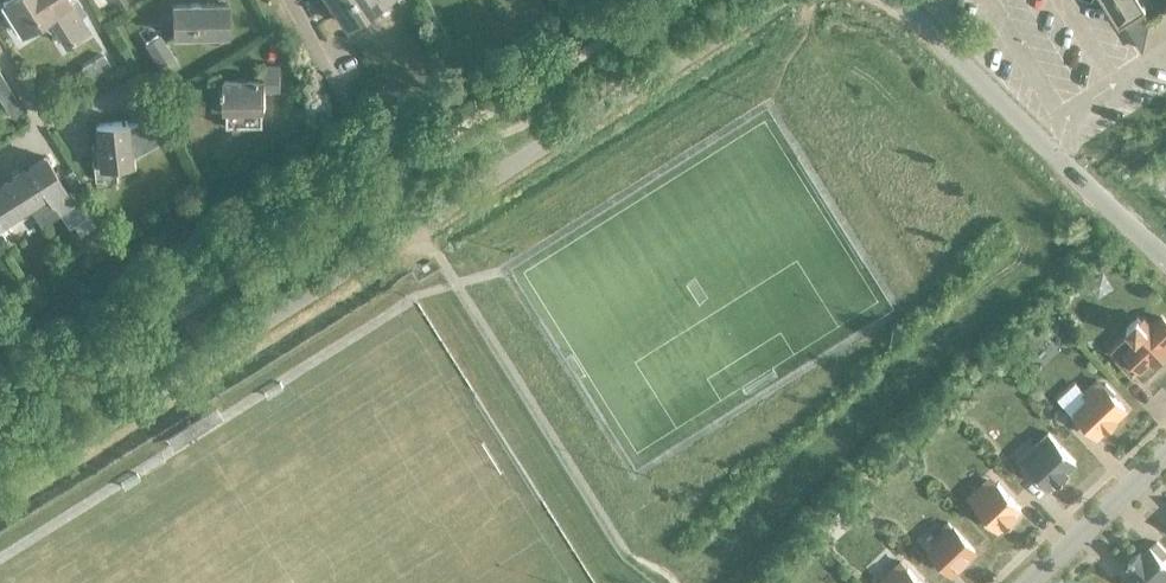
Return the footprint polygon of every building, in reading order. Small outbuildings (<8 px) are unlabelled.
[(64,44),(65,44),(86,31),(69,3),(70,2),(69,0),(5,0),(2,2),(21,33),(48,17),(64,44)] [(120,11),(129,5),(126,0),(113,0),(120,11)] [(388,0),(333,0),(351,26),(388,0)] [(1118,26),(1125,21),(1143,49),(1165,34),(1165,11),(1150,21),(1136,0),(1102,0),(1118,26)] [(171,36),(228,36),(227,3),(171,4),(171,36)] [(164,73),(179,63),(160,36),(145,46),(164,73)] [(90,82),(110,70),(103,58),(83,70),(90,82)] [(281,91),(281,65),(266,65),(265,82),(224,82),(224,109),(227,109),(227,126),(262,126),(262,110),(265,110),(265,91),(281,91)] [(125,66),(112,74),(118,84),(132,76),(125,66)] [(9,90),(0,75),(0,96),(9,90)] [(95,146),(89,146),(91,169),(130,166),(130,159),(155,144),(170,136),(153,108),(138,117),(140,120),(136,122),(127,124),(127,121),(93,124),(95,146)] [(45,156),(0,183),(0,220),(2,223),(3,222),(2,221),(27,205),(38,222),(56,211),(63,223),(79,213),(45,156)] [(73,239),(61,247),(69,260),(82,252),(73,239)] [(1126,368),(1133,376),(1140,369),(1150,359),(1154,363),(1165,351),(1165,345),(1165,323),(1161,318),(1150,328),(1143,321),(1141,323),(1137,318),(1126,329),(1130,333),(1128,335),(1135,343),(1124,353),(1132,361),(1126,368)] [(1076,412),(1071,417),(1077,424),(1082,419),(1097,435),(1124,410),(1112,396),(1114,394),(1105,384),(1103,387),(1098,382),(1085,394),(1090,399),(1076,412)] [(1039,451),(1025,465),(1032,472),(1047,488),(1057,479),(1060,481),(1070,471),(1068,469),(1075,462),(1053,438),(1048,433),(1034,446),(1039,451)] [(1025,465),(1020,469),(1026,476),(1032,472),(1025,465)] [(975,512),(985,522),(987,520),(997,530),(1003,524),(1005,527),(1016,516),(1014,514),(1020,508),(997,484),(980,499),(974,493),(968,498),(975,505),(974,506),(977,510),(975,512)] [(945,535),(930,549),(952,573),(975,551),(952,528),(947,523),(940,530),(945,535)] [(1165,557),(1165,556),(1165,548),(1159,541),(1154,545),(1153,545),(1143,554),(1141,552),(1130,562),(1133,564),(1125,571),(1137,582),(1160,582),(1162,582),(1163,582),(1165,582),(1165,559),(1165,557)] [(907,568),(891,582),(921,582),(907,568)]
